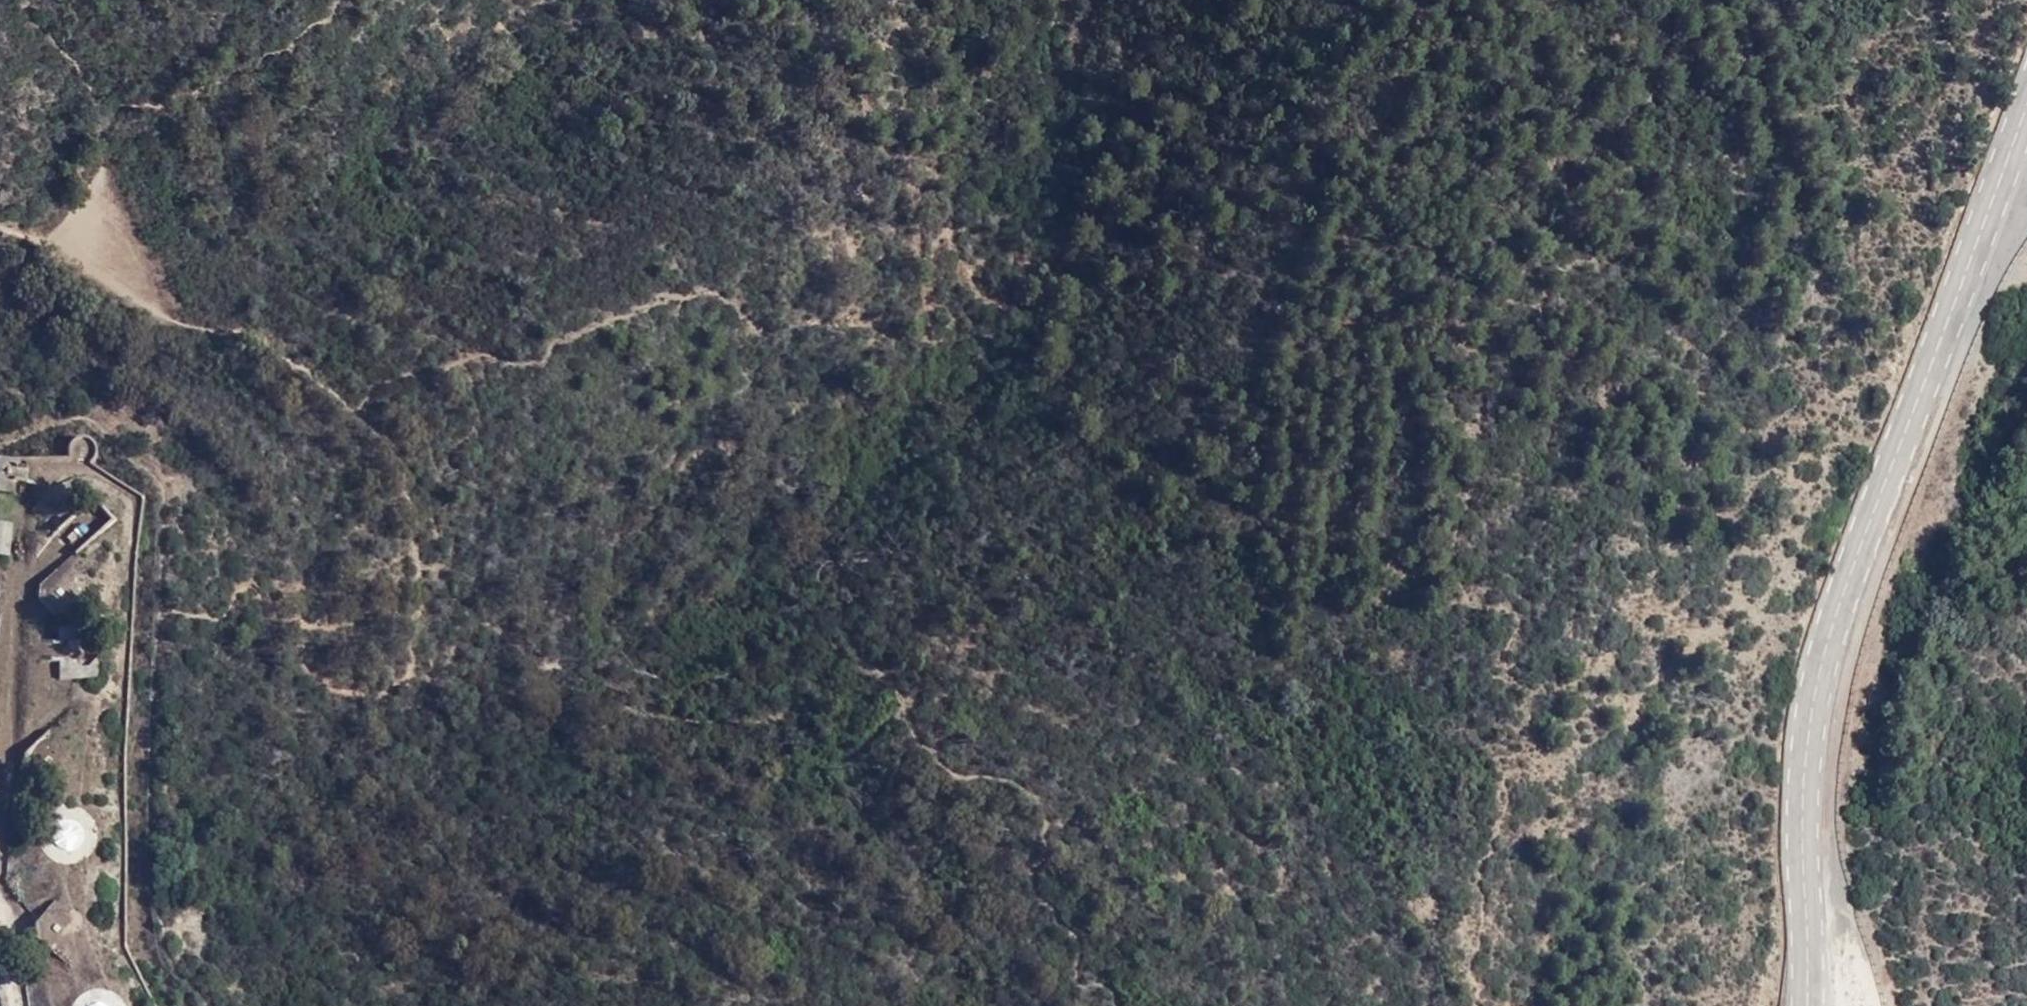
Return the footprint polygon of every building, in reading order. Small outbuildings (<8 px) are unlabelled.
[(96,462),(95,443),(74,444),(75,464),(96,462)] [(65,534),(72,546),(89,537),(82,524),(65,534)] [(11,560),(15,527),(0,525),(0,559),(11,560)] [(59,665),(60,681),(99,679),(99,663),(59,665)]
